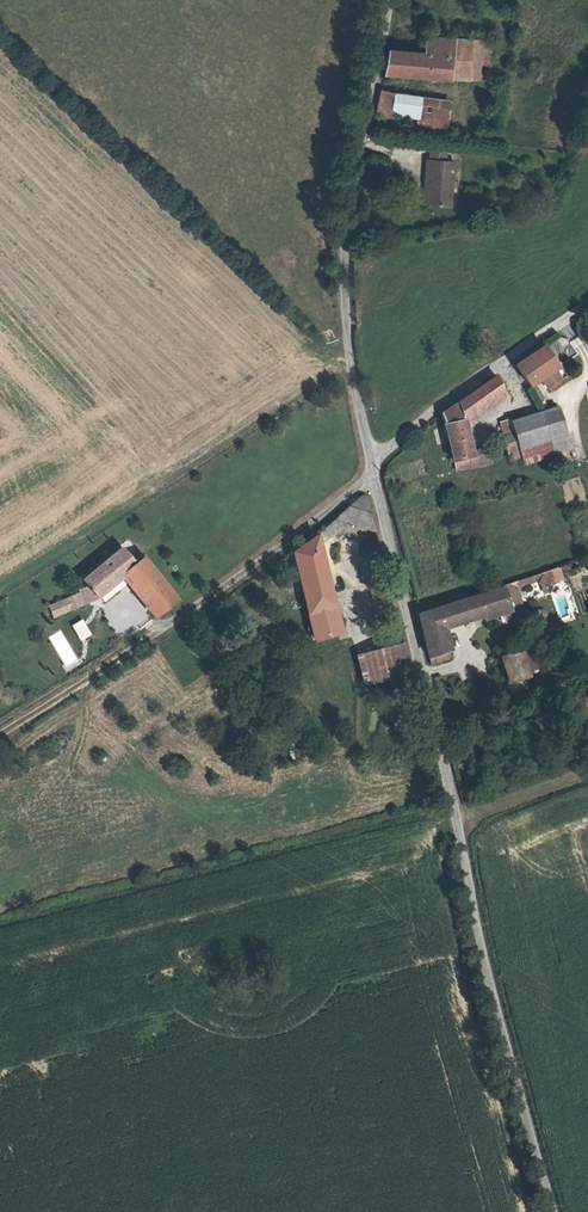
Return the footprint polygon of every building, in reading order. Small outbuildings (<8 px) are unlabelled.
[(389,53),(384,76),(450,81),(453,46),(423,43),(421,55),(389,53)] [(466,47),(453,46),(450,81),(463,82),(466,47)] [(480,48),(466,47),(463,82),(477,83),(480,48)] [(376,115),(375,120),(403,124),(407,102),(407,100),(380,96),(376,115)] [(403,124),(418,126),(417,132),(444,135),(446,108),(407,102),(403,124)] [(428,157),(428,166),(445,167),(446,158),(428,157)] [(424,207),(447,209),(450,167),(445,167),(428,166),(423,165),(422,175),(426,175),(424,207)] [(553,339),(538,350),(552,369),(567,359),(553,339)] [(523,390),(552,369),(538,350),(509,370),(523,390)] [(445,411),(435,419),(452,470),(481,460),(478,448),(466,451),(457,423),(495,396),(491,381),(445,411)] [(550,411),(504,425),(516,467),(563,453),(550,411)] [(501,459),(513,455),(504,425),(492,428),(501,459)] [(359,494),(348,503),(369,512),(365,497),(359,494)] [(303,611),(330,606),(315,545),(335,529),(328,519),(287,549),(303,611)] [(135,566),(121,548),(73,588),(76,596),(48,605),(52,615),(98,601),(124,579),(154,615),(175,598),(144,560),(135,566)] [(459,600),(466,623),(480,619),(481,622),(505,614),(496,588),(459,600)] [(414,615),(427,668),(450,660),(441,632),(466,623),(459,600),(414,615)] [(336,629),(330,606),(303,611),(309,636),(336,629)] [(82,620),(73,625),(79,636),(88,630),(82,620)] [(48,636),(68,672),(81,664),(61,628),(48,636)] [(409,673),(402,644),(359,655),(366,684),(409,673)] [(504,684),(523,678),(516,655),(498,660),(504,684)]
